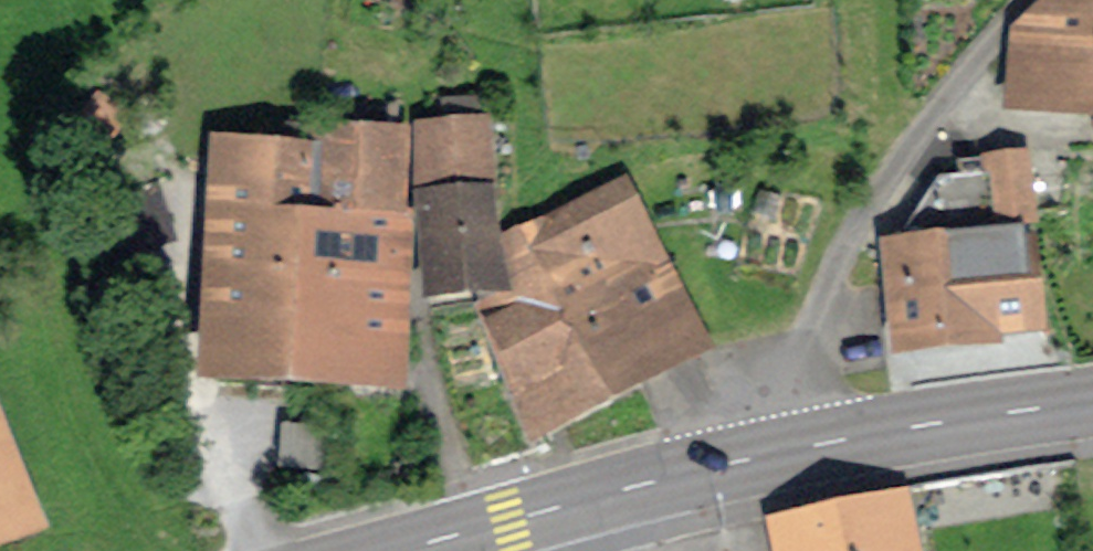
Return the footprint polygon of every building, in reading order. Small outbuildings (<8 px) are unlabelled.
[(1085,10),(1050,8),(1049,48),(1035,47),(1031,101),(1092,106),(1092,0),(1085,0),(1085,10)] [(318,133),(317,157),(314,219),(303,218),(300,285),(330,286),(333,220),(367,221),(367,219),(393,220),(397,137),(318,133)] [(488,134),(425,134),(430,290),(503,285),(491,240),(488,134)] [(314,219),(317,157),(223,153),(220,217),(231,217),(225,347),(343,352),(345,286),(330,286),(300,285),(303,218),(314,219)] [(1028,162),(992,166),(998,224),(1034,220),(1028,162)] [(618,193),(545,218),(627,380),(696,345),(618,193)] [(545,218),(494,241),(509,288),(546,269),(556,289),(524,306),(552,360),(518,378),(542,424),(627,380),(545,218)] [(343,352),(395,354),(397,289),(365,288),(366,258),(399,260),(401,220),(393,220),(367,219),(367,221),(333,220),(330,286),(345,286),(343,352)] [(1038,322),(1029,230),(985,234),(986,246),(905,254),(913,344),(1000,336),(999,326),(1038,322)] [(0,446),(0,532),(29,521),(0,446)] [(908,513),(782,536),(785,550),(914,550),(908,513)]
